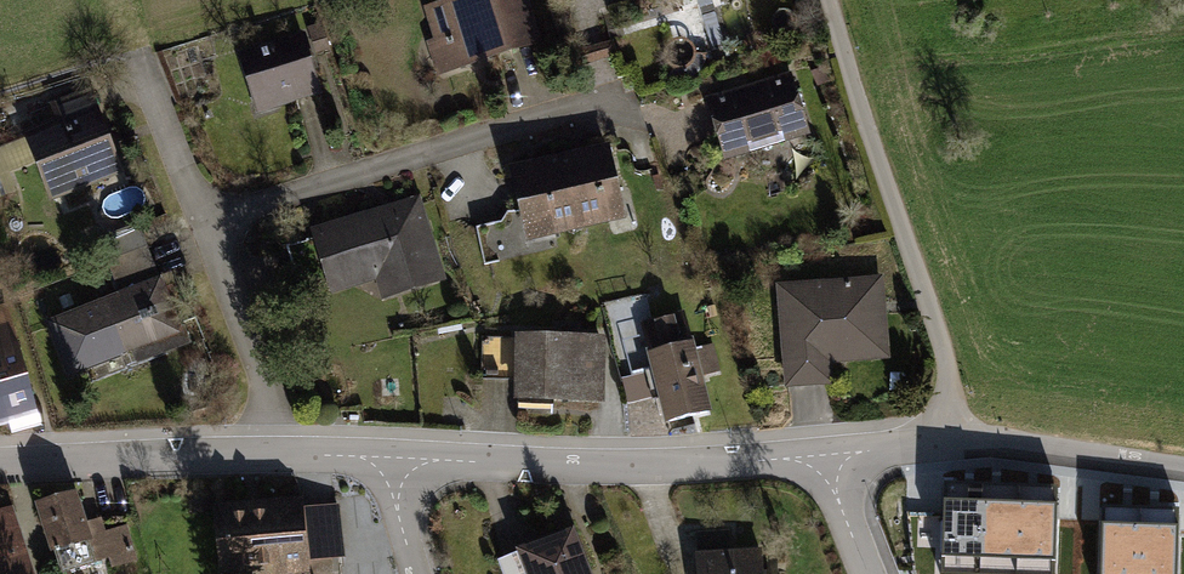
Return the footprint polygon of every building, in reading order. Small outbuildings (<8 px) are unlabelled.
[(432,10),(443,43),(446,42),(453,67),(534,41),(521,0),(463,0),(432,10)] [(311,34),(316,51),(328,48),(323,30),(311,34)] [(693,33),(687,42),(683,40),(680,40),(676,40),(672,42),(669,44),(666,48),(665,52),(664,56),(666,61),(669,65),(673,68),(668,77),(672,79),(678,80),(683,80),(688,78),(693,76),(698,72),(701,68),(704,62),(704,55),(705,50),(702,43),(699,38),(696,35),(693,33)] [(301,38),(241,56),(255,100),(290,89),(293,99),(317,91),(301,38)] [(812,71),(819,85),(829,80),(822,66),(812,71)] [(709,103),(726,155),(753,147),(752,142),(776,134),(778,139),(806,130),(789,78),(709,103)] [(63,125),(92,114),(84,96),(56,107),(63,125)] [(58,190),(113,168),(92,114),(63,125),(36,136),(58,190)] [(562,162),(558,163),(574,231),(578,224),(614,216),(608,192),(617,190),(607,152),(578,158),(570,154),(568,157),(565,160),(562,162)] [(17,195),(11,156),(0,157),(0,198),(17,195)] [(567,227),(574,231),(558,163),(555,163),(551,163),(547,162),(544,160),(540,167),(513,174),(521,209),(535,206),(545,212),(549,230),(567,227)] [(414,206),(286,246),(299,286),(331,276),(334,285),(392,266),(399,288),(436,276),(414,206)] [(476,227),(484,264),(509,259),(501,222),(476,227)] [(100,240),(109,262),(142,250),(133,227),(100,240)] [(109,262),(121,292),(153,279),(142,250),(109,262)] [(873,281),(781,288),(787,372),(828,369),(826,354),(879,350),(873,281)] [(81,325),(66,331),(70,342),(67,343),(74,361),(92,354),(95,362),(142,343),(157,350),(180,341),(160,288),(135,297),(135,299),(129,301),(127,295),(77,315),(81,325)] [(662,395),(669,421),(706,411),(697,377),(717,372),(711,347),(691,352),(682,318),(645,327),(656,370),(645,372),(652,398),(662,395)] [(32,403),(11,327),(0,330),(0,412),(32,403)] [(518,374),(517,395),(553,396),(553,399),(599,400),(600,339),(482,337),(482,373),(518,374)] [(942,560),(979,561),(981,485),(944,484),(942,560)] [(979,561),(1017,562),(1019,486),(981,485),(979,561)] [(1017,562),(1055,563),(1057,487),(1019,486),(1017,562)] [(71,495),(40,504),(62,573),(93,563),(81,525),(86,523),(84,516),(79,518),(71,495)] [(211,495),(193,497),(194,512),(212,510),(211,495)] [(220,510),(226,571),(307,563),(308,573),(330,573),(329,558),(341,557),(336,505),(249,513),(248,507),(220,510)] [(1102,507),(1100,573),(1138,573),(1140,508),(1102,507)] [(1140,508),(1138,573),(1176,573),(1178,509),(1140,508)] [(12,535),(6,515),(0,517),(0,539),(12,535)] [(99,520),(86,523),(81,525),(93,563),(110,558),(103,535),(99,520)] [(113,567),(135,560),(125,528),(103,535),(110,558),(113,567)] [(696,556),(697,573),(762,573),(760,552),(731,554),(729,529),(697,531),(699,556),(696,556)] [(498,561),(503,573),(587,573),(571,533),(498,561)] [(0,539),(0,573),(25,573),(12,535),(0,539)]
